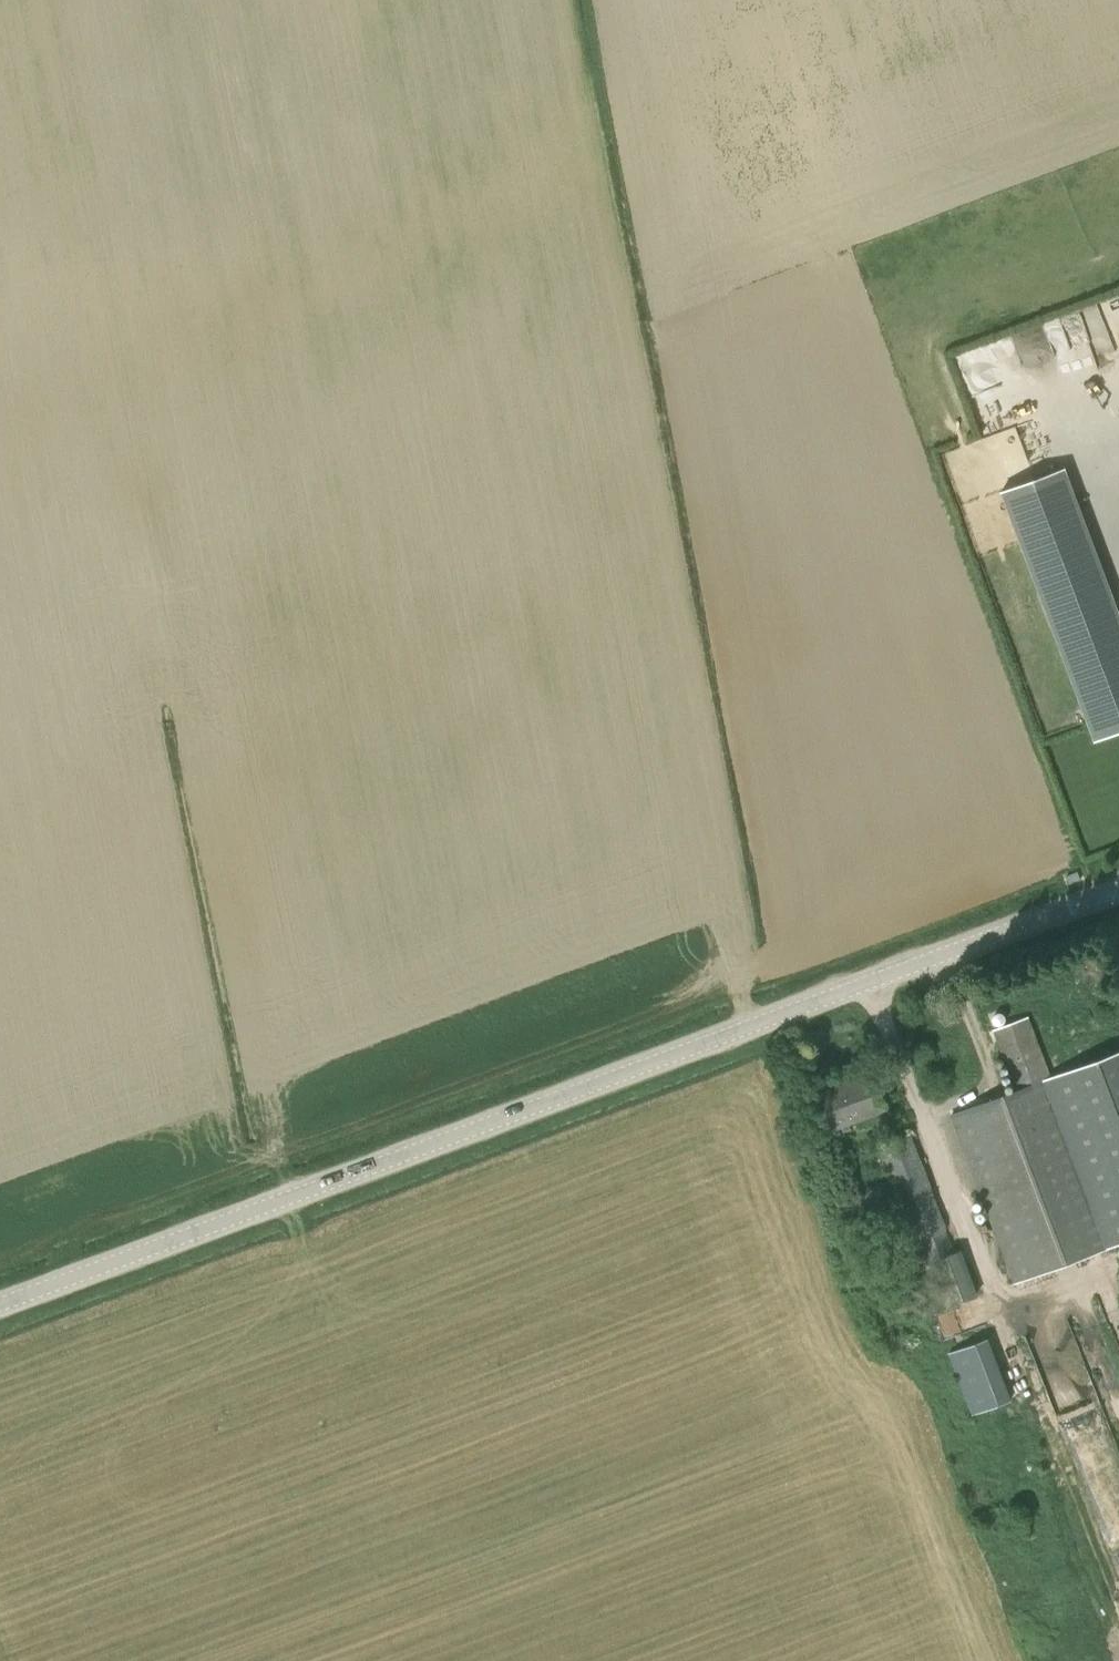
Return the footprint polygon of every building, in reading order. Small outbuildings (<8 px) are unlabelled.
[(1008,474),(1030,467),(1018,427),(1009,429),(1014,446),(992,453),(988,437),(963,444),(971,472),(963,474),(969,492),(995,484),(988,460),(1002,456),(1008,474)] [(1001,491),(1095,741),(1118,731),(1118,616),(1063,468),(1001,491)] [(950,1116),(1013,1282),(1118,1241),(1118,1051),(1051,1077),(1028,1016),(992,1030),(1015,1091),(950,1116)] [(873,1074),(811,1097),(824,1131),(885,1109),(873,1074)] [(972,1297),(909,1133),(875,1146),(917,1254),(911,1256),(933,1313),(972,1297)] [(948,1353),(972,1414),(1011,1399),(987,1338),(948,1353)]
